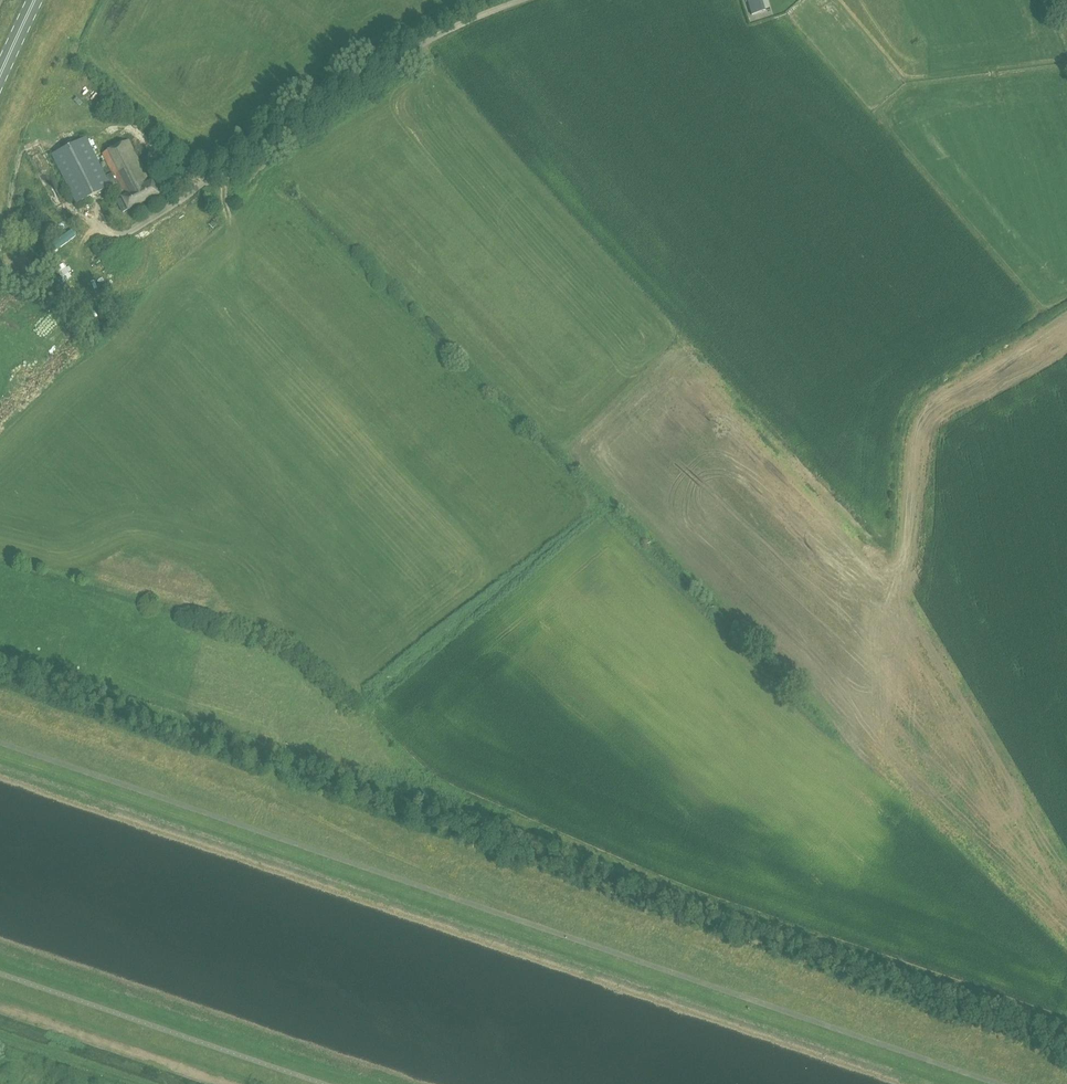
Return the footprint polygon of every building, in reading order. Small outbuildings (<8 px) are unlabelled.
[(113,173),(111,174),(106,176),(87,137),(51,155),(75,204),(116,183),(123,198),(117,201),(123,212),(160,194),(153,180),(150,182),(129,141),(103,154),(113,173)]
